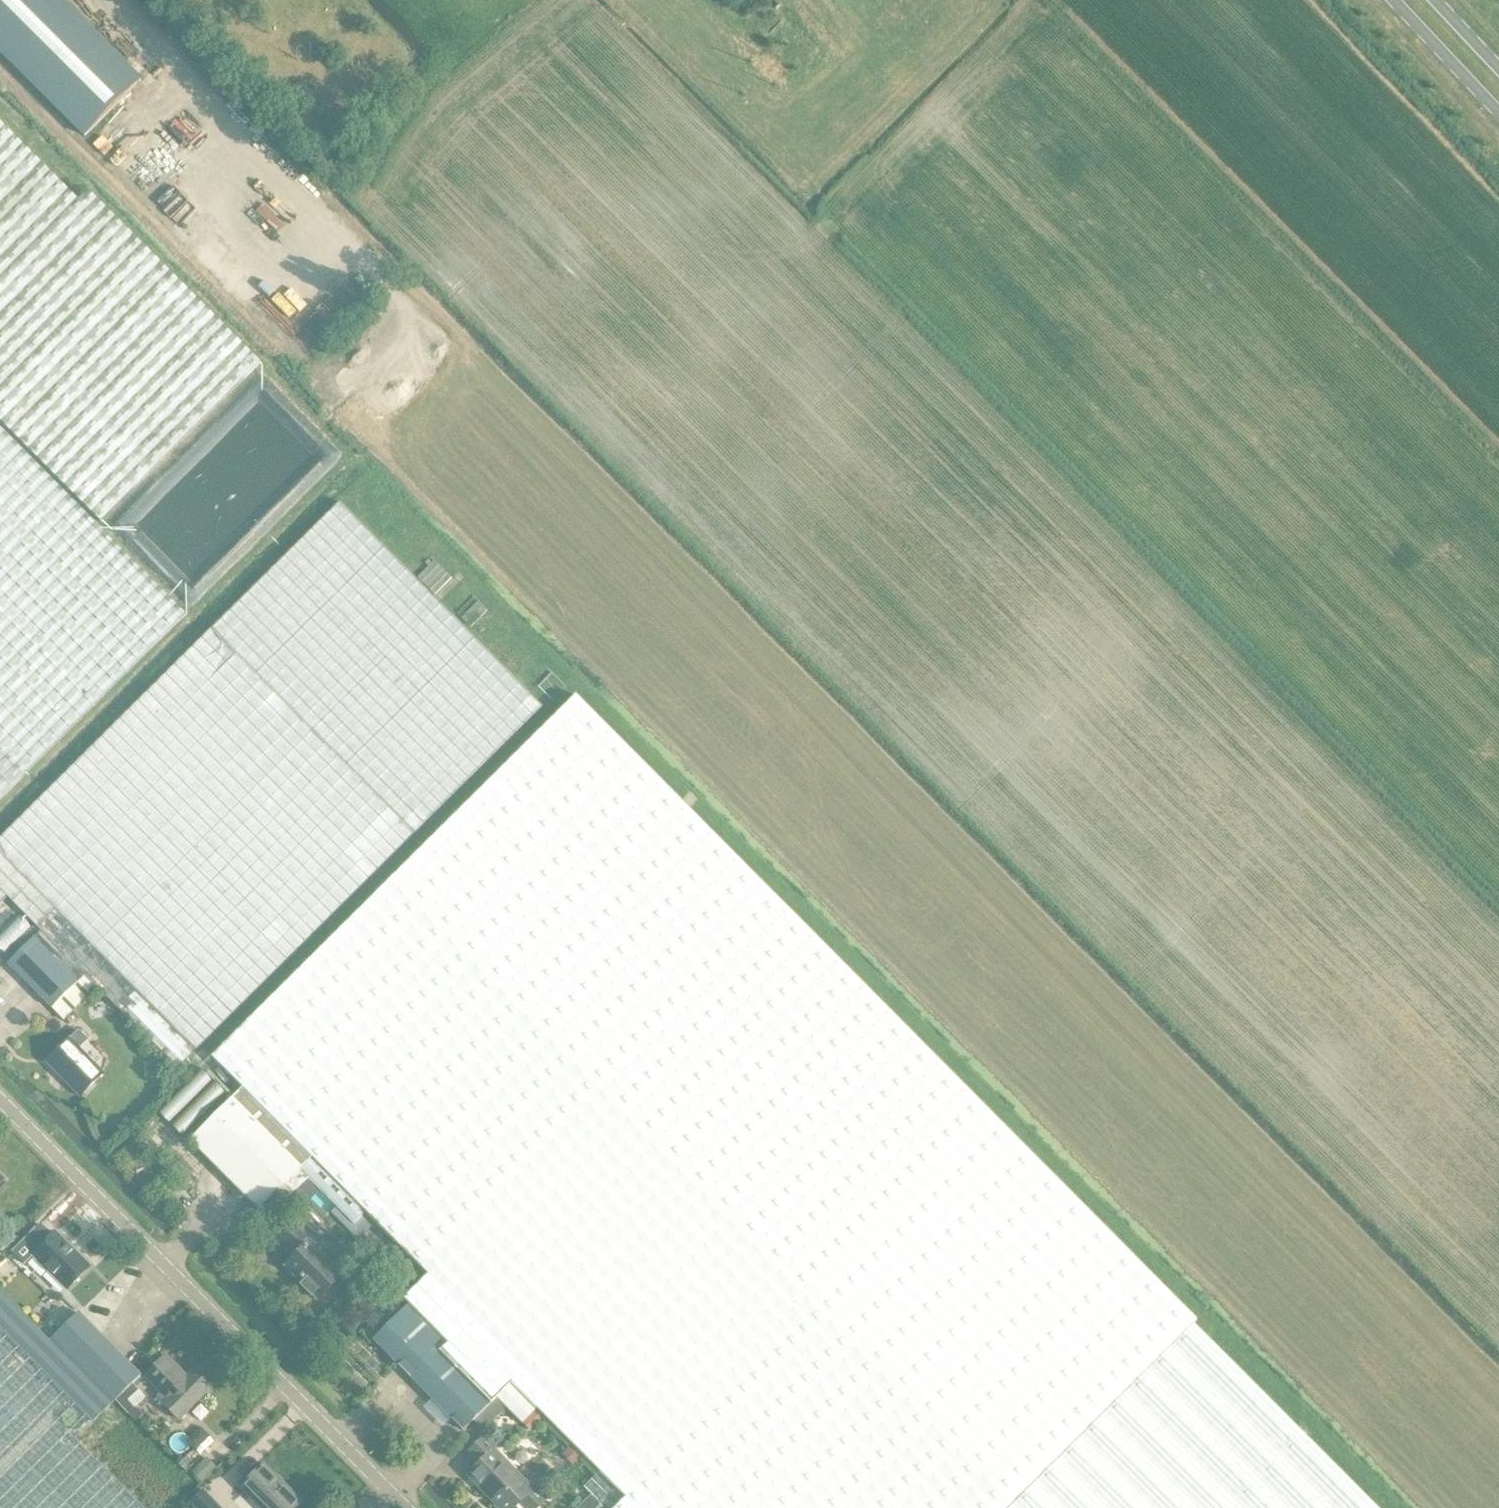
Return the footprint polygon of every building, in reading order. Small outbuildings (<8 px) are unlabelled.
[(83,138),(140,82),(58,0),(0,0),(0,55),(83,138)] [(77,201),(0,124),(0,421),(101,522),(260,363),(88,190),(77,201)] [(186,615),(97,526),(0,429),(0,800),(186,615)] [(0,839),(0,905),(6,899),(34,927),(52,909),(195,1051),(540,707),(337,504),(0,839)] [(241,1090),(189,1144),(259,1213),(273,1199),(280,1207),(282,1205),(293,1217),(320,1190),(338,1207),(355,1224),(367,1212),(420,1265),(783,905),(574,696),(211,1059),(241,1090)] [(371,1341),(396,1365),(411,1380),(413,1382),(464,1432),(474,1421),(480,1426),(484,1430),(506,1408),(522,1423),(531,1415),(535,1411),(537,1409),(626,1498),(616,1507),(1008,1507),(1193,1324),(1196,1320),(1075,1198),(784,906),(783,905),(420,1265),(422,1267),(421,1268),(428,1275),(403,1298),(408,1304),(404,1308),(371,1341)] [(8,965),(52,1009),(64,1021),(96,989),(97,988),(178,1069),(195,1051),(52,909),(34,927),(40,933),(8,965)] [(103,1075),(78,1051),(88,1040),(78,1031),(68,1041),(47,1064),(81,1098),(103,1075)] [(156,1061),(151,1066),(151,1075),(155,1079),(165,1070),(156,1061)] [(125,1120),(116,1129),(121,1134),(131,1125),(125,1120)] [(321,1248),(294,1222),(276,1242),(295,1260),(286,1269),(303,1285),(301,1287),(311,1297),(313,1295),(319,1300),(342,1276),(317,1252),(321,1248)] [(33,1256),(67,1290),(89,1268),(55,1234),(33,1256)] [(112,1404),(115,1401),(129,1414),(135,1422),(141,1415),(135,1408),(128,1402),(138,1391),(132,1385),(141,1376),(79,1314),(50,1343),(0,1291),(0,1507),(143,1507),(76,1440),(112,1404)] [(1193,1324),(1008,1507),(1376,1507),(1193,1324)] [(165,1358),(145,1378),(160,1393),(155,1398),(176,1418),(180,1422),(198,1403),(210,1390),(193,1373),(185,1381),(180,1375),(181,1374),(165,1358)] [(531,1415),(522,1423),(530,1431),(538,1422),(542,1418),(535,1411),(531,1415)] [(519,1503),(524,1507),(537,1507),(547,1498),(535,1486),(532,1489),(494,1451),(497,1448),(486,1437),(465,1458),(475,1467),(466,1476),(469,1478),(471,1476),(491,1495),(488,1498),(498,1507),(515,1507),(519,1503)] [(570,1445),(561,1454),(574,1466),(583,1458),(570,1445)] [(206,1458),(191,1473),(201,1483),(216,1468),(206,1458)] [(301,1501),(263,1464),(241,1487),(262,1507),(295,1507),(301,1501)] [(190,1503),(195,1507),(198,1507),(208,1499),(201,1492),(190,1503)] [(582,1507),(601,1507),(592,1498),(582,1507)]
